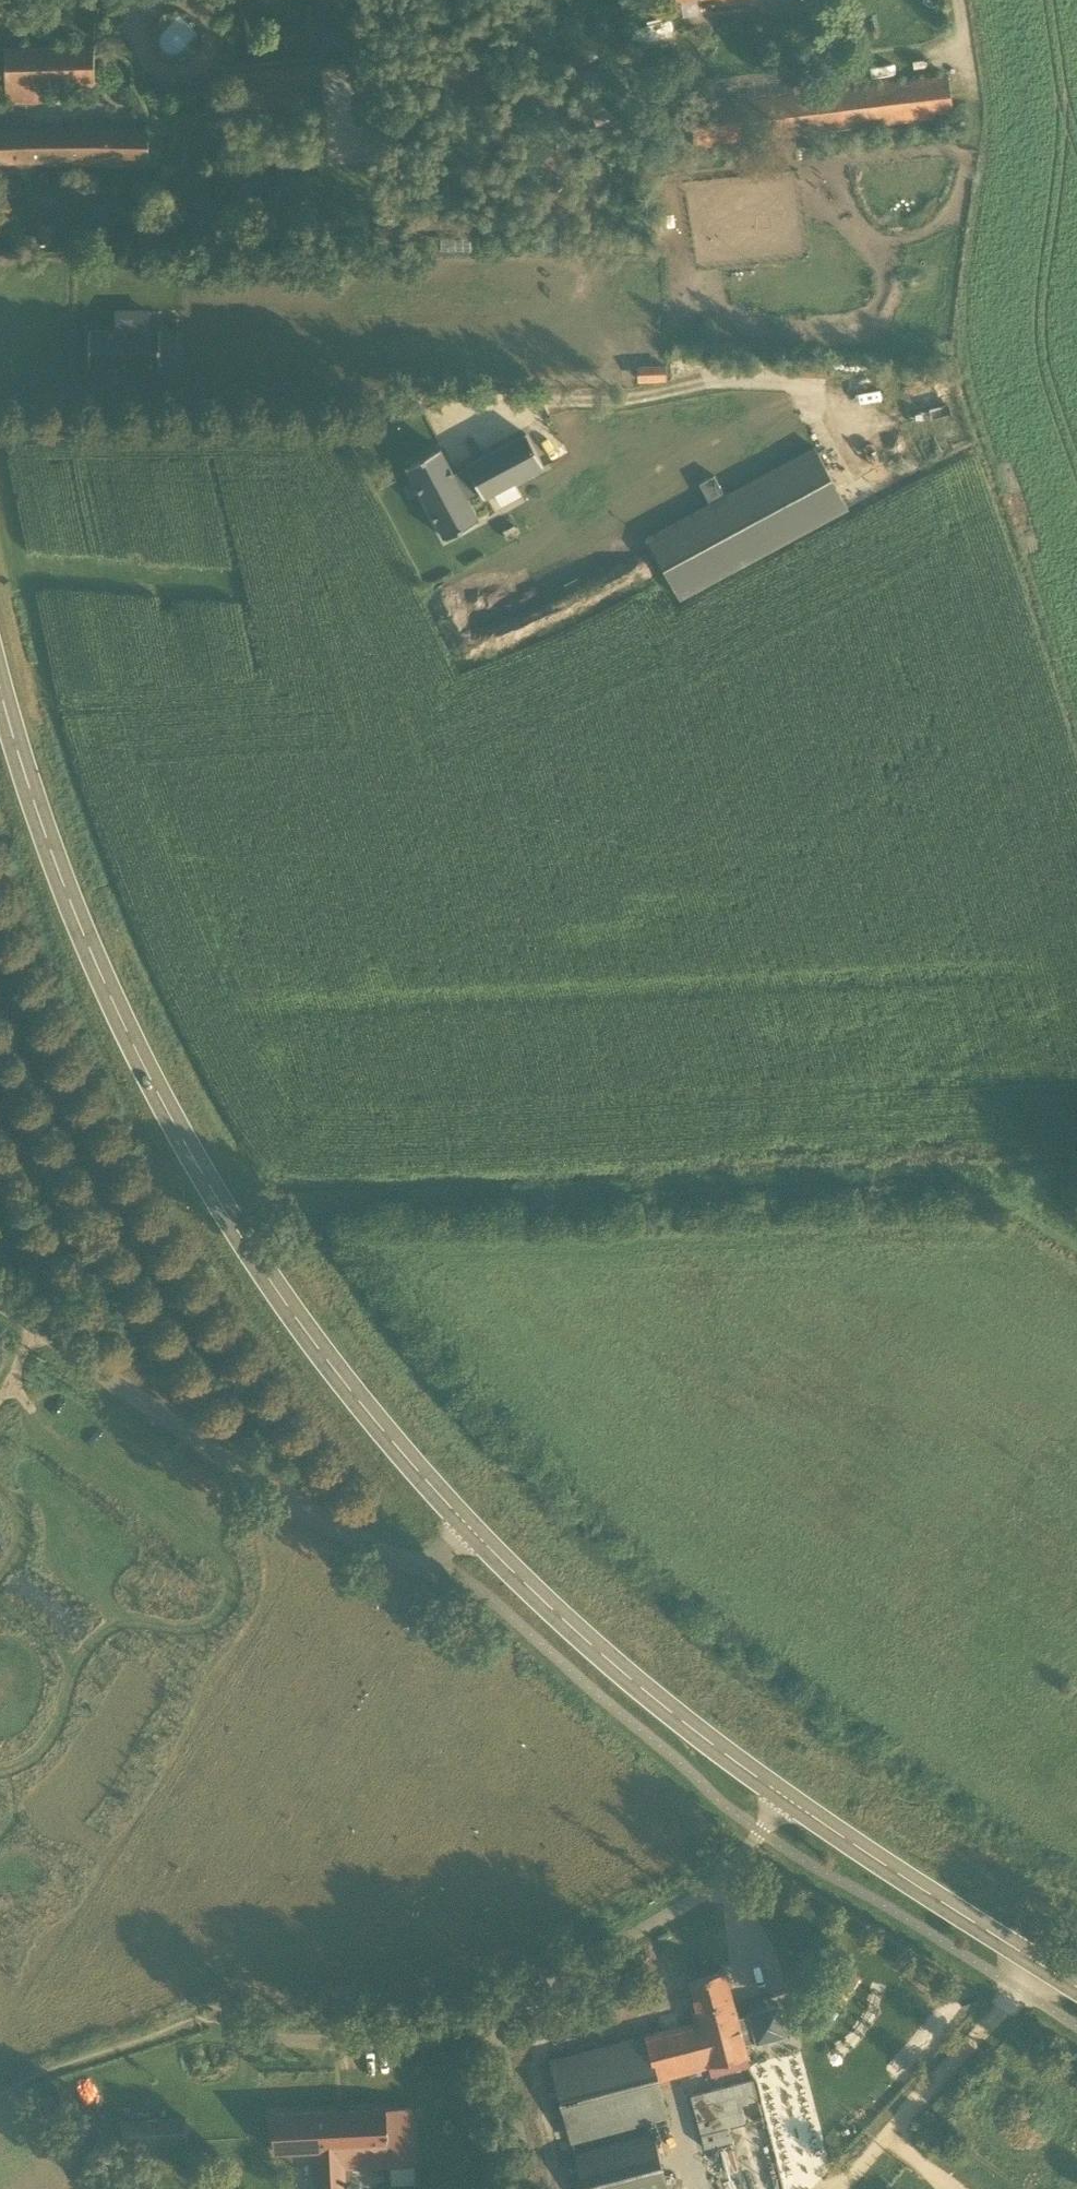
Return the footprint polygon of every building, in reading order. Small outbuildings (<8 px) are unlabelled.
[(95,84),(94,45),(6,47),(7,103),(39,102),(38,86),(95,84)] [(948,71),(692,103),(697,147),(953,115),(948,71)] [(45,162),(47,165),(147,165),(147,127),(0,129),(0,162),(45,162)] [(56,242),(56,224),(39,225),(39,243),(56,242)] [(89,330),(89,366),(161,366),(161,330),(148,330),(116,330),(89,330)] [(654,381),(654,365),(638,365),(639,381),(654,381)] [(455,476),(453,473),(441,449),(440,448),(406,466),(445,537),(450,534),(467,525),(478,519),(478,518),(467,498),(481,491),(485,498),(495,492),(515,482),(544,466),(527,433),(467,465),(469,469),(455,476)] [(680,598),(848,508),(814,444),(724,492),(714,473),(699,482),(709,501),(646,534),(680,598)] [(815,2009),(839,2021),(862,1976),(839,1964),(815,2009)] [(660,2079),(670,2077),(748,2056),(745,2044),(756,2041),(756,2044),(787,2035),(779,2004),(748,2012),(749,2015),(738,2018),(726,1971),(690,1980),(697,2009),(693,2010),(696,2022),(649,2034),(660,2079)] [(551,2060),(572,2142),(670,2116),(660,2079),(649,2034),(551,2060)] [(839,2096),(854,2091),(848,2073),(832,2078),(839,2096)] [(766,2123),(764,2117),(766,2117),(766,2115),(764,2115),(760,2103),(762,2102),(762,2100),(760,2101),(754,2077),(690,2094),(705,2150),(732,2143),(744,2188),(746,2188),(745,2187),(778,2178),(778,2179),(780,2178),(776,2162),(778,2161),(777,2160),(775,2160),(772,2147),(774,2147),(774,2145),(772,2146),(770,2139),(772,2139),(772,2137),(770,2138),(766,2125),(768,2125),(768,2123),(766,2123)] [(347,2168),(414,2165),(411,2107),(273,2114),(275,2154),(315,2151),(318,2188),(348,2188),(347,2168)] [(597,2149),(576,2154),(585,2188),(670,2188),(655,2133),(597,2149)]
